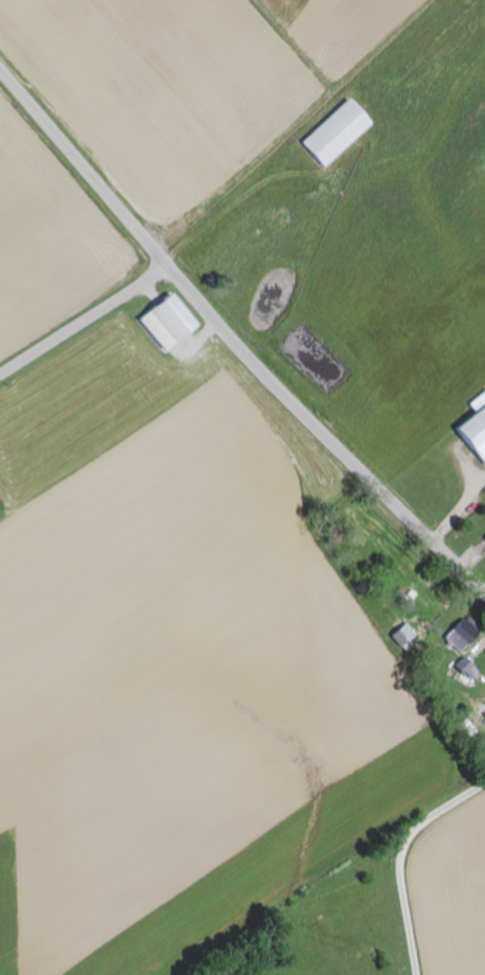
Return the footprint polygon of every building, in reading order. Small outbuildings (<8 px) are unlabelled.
[(370,124),(348,100),(299,144),(321,168),(370,124)] [(171,293),(137,318),(162,351),(196,326),(171,293)] [(442,639),(456,654),(478,632),(463,618),(442,639)]
